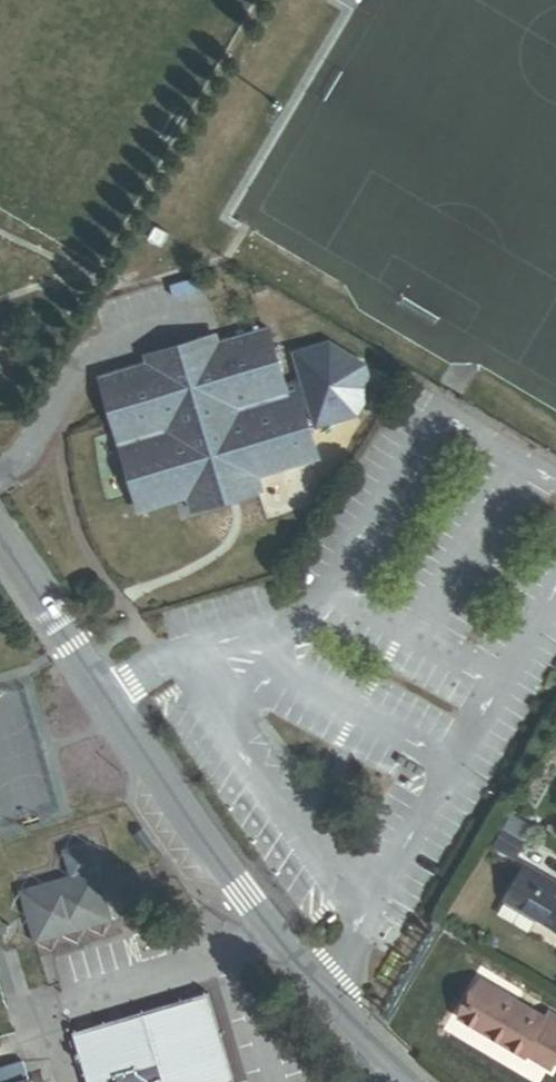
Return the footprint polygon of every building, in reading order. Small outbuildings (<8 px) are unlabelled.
[(304,410),(296,384),(285,387),(268,328),(215,343),(214,340),(99,374),(136,501),(140,504),(141,505),(142,506),(147,506),(186,495),(190,510),(262,488),(257,474),(310,459),(314,456),(314,454),(315,453),(316,448),(304,410)] [(303,382),(296,384),(304,410),(311,408),(317,428),(357,416),(372,390),(366,366),(330,345),(295,355),(303,382)] [(51,477),(60,481),(65,471),(55,467),(51,477)] [(327,492),(335,478),(322,470),(313,484),(327,492)] [(523,843),(526,839),(507,827),(504,832),(523,843)] [(154,844),(143,828),(135,834),(146,849),(154,844)] [(495,847),(514,859),(523,843),(504,832),(495,847)] [(35,944),(113,922),(90,843),(64,851),(71,877),(20,891),(35,944)] [(525,870),(498,917),(528,935),(537,919),(554,929),(552,932),(555,934),(555,887),(525,870)] [(187,934),(204,929),(201,919),(184,924),(187,934)] [(549,1068),(555,1056),(555,1026),(545,1020),(481,981),(459,1018),(525,1057),(527,1054),(549,1068)] [(234,1081),(208,993),(73,1033),(87,1081),(232,1081),(234,1081)] [(549,1013),(545,1020),(555,1026),(555,1017),(549,1013)] [(20,1060),(0,1066),(0,1081),(20,1081),(26,1080),(20,1060)]
